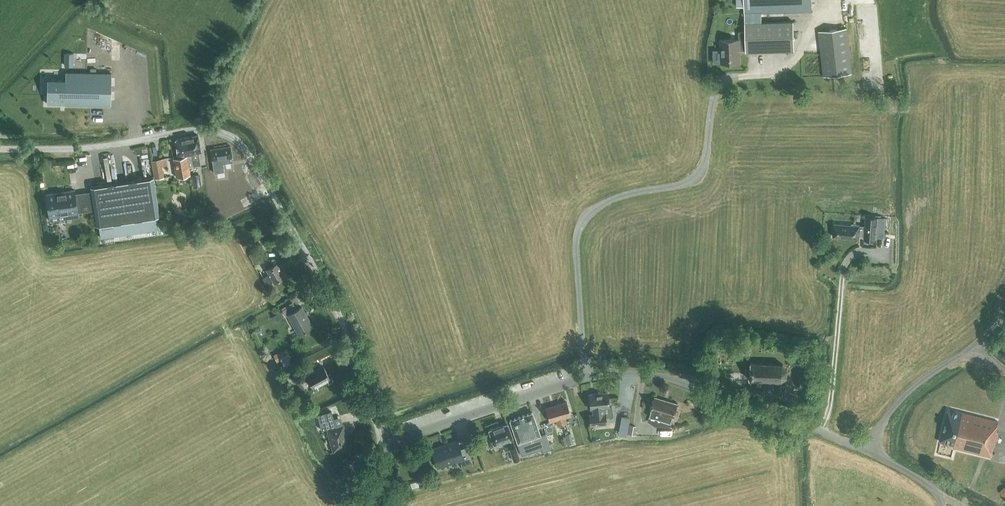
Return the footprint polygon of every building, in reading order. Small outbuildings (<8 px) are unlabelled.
[(745,5),(746,22),(745,22),(745,31),(739,31),(739,39),(721,40),(721,63),(740,62),(740,51),(794,50),(793,21),(762,22),(762,12),(811,10),(811,0),(745,0),(745,5)] [(823,76),(851,73),(847,28),(819,31),(823,76)] [(65,65),(73,65),(74,53),(65,53),(65,65)] [(48,79),(47,103),(60,104),(60,102),(65,102),(65,104),(111,105),(111,73),(66,72),(66,80),(48,79)] [(812,101),(825,101),(825,92),(812,93),(812,101)] [(198,135),(187,137),(193,165),(200,164),(199,155),(201,155),(200,151),(201,151),(198,135)] [(190,175),(189,166),(193,165),(187,137),(175,139),(178,156),(173,157),(176,176),(190,175)] [(214,169),(223,167),(223,162),(233,161),(231,146),(211,149),(214,169)] [(163,177),(164,177),(161,158),(151,160),(154,179),(156,178),(163,177)] [(201,187),(200,174),(192,175),(193,188),(201,187)] [(91,193),(94,209),(98,237),(161,227),(154,177),(90,187),(91,193)] [(263,198),(256,186),(251,189),(258,201),(263,198)] [(94,209),(91,193),(75,195),(74,190),(46,194),(50,217),(78,212),(78,211),(94,209)] [(216,199),(209,200),(213,212),(219,211),(216,199)] [(876,239),(878,217),(866,216),(866,226),(860,226),(860,225),(834,223),(833,236),(859,238),(859,233),(865,233),(865,238),(876,239)] [(253,251),(249,253),(255,264),(259,262),(253,251)] [(273,265),(269,259),(264,263),(267,269),(269,274),(263,277),(267,285),(279,278),(279,279),(283,277),(282,276),(284,275),(277,263),(273,265)] [(297,309),(294,304),(282,310),(286,316),(288,314),(298,333),(312,326),(302,306),(297,309)] [(280,311),(272,316),(276,323),(284,319),(280,311)] [(274,354),(278,361),(287,356),(284,349),(274,354)] [(783,380),(787,377),(788,369),(783,364),(750,362),(750,368),(750,370),(750,373),(749,379),(755,379),(782,381),(783,380)] [(315,371),(312,366),(300,373),(304,381),(308,378),(313,387),(330,378),(324,366),(315,371)] [(285,386),(291,383),(284,372),(279,375),(285,386)] [(604,413),(604,407),(609,407),(607,392),(589,394),(591,409),(592,409),(593,414),(589,414),(590,425),(606,423),(605,412),(604,413)] [(674,417),(678,403),(655,397),(651,410),(674,417)] [(556,405),(562,424),(567,423),(565,417),(571,415),(567,402),(556,405)] [(558,426),(562,424),(556,405),(546,408),(550,421),(556,419),(558,426)] [(992,456),(998,431),(996,430),(998,421),(949,409),(940,441),(954,445),(954,447),(992,456)] [(540,435),(532,412),(510,420),(518,442),(522,454),(542,448),(543,451),(550,448),(549,443),(545,433),(540,435)] [(335,426),(333,418),(320,422),(322,430),(327,428),(333,451),(348,447),(344,433),(346,433),(344,424),(335,426)] [(670,427),(671,422),(657,418),(655,426),(670,427)] [(489,446),(512,438),(507,423),(489,430),(490,433),(485,435),(489,446)] [(628,434),(636,436),(637,431),(635,431),(636,426),(630,425),(628,434)] [(461,449),(458,440),(432,449),(438,467),(460,460),(462,467),(473,463),(467,447),(461,449)] [(510,449),(514,460),(520,458),(516,447),(510,449)]
